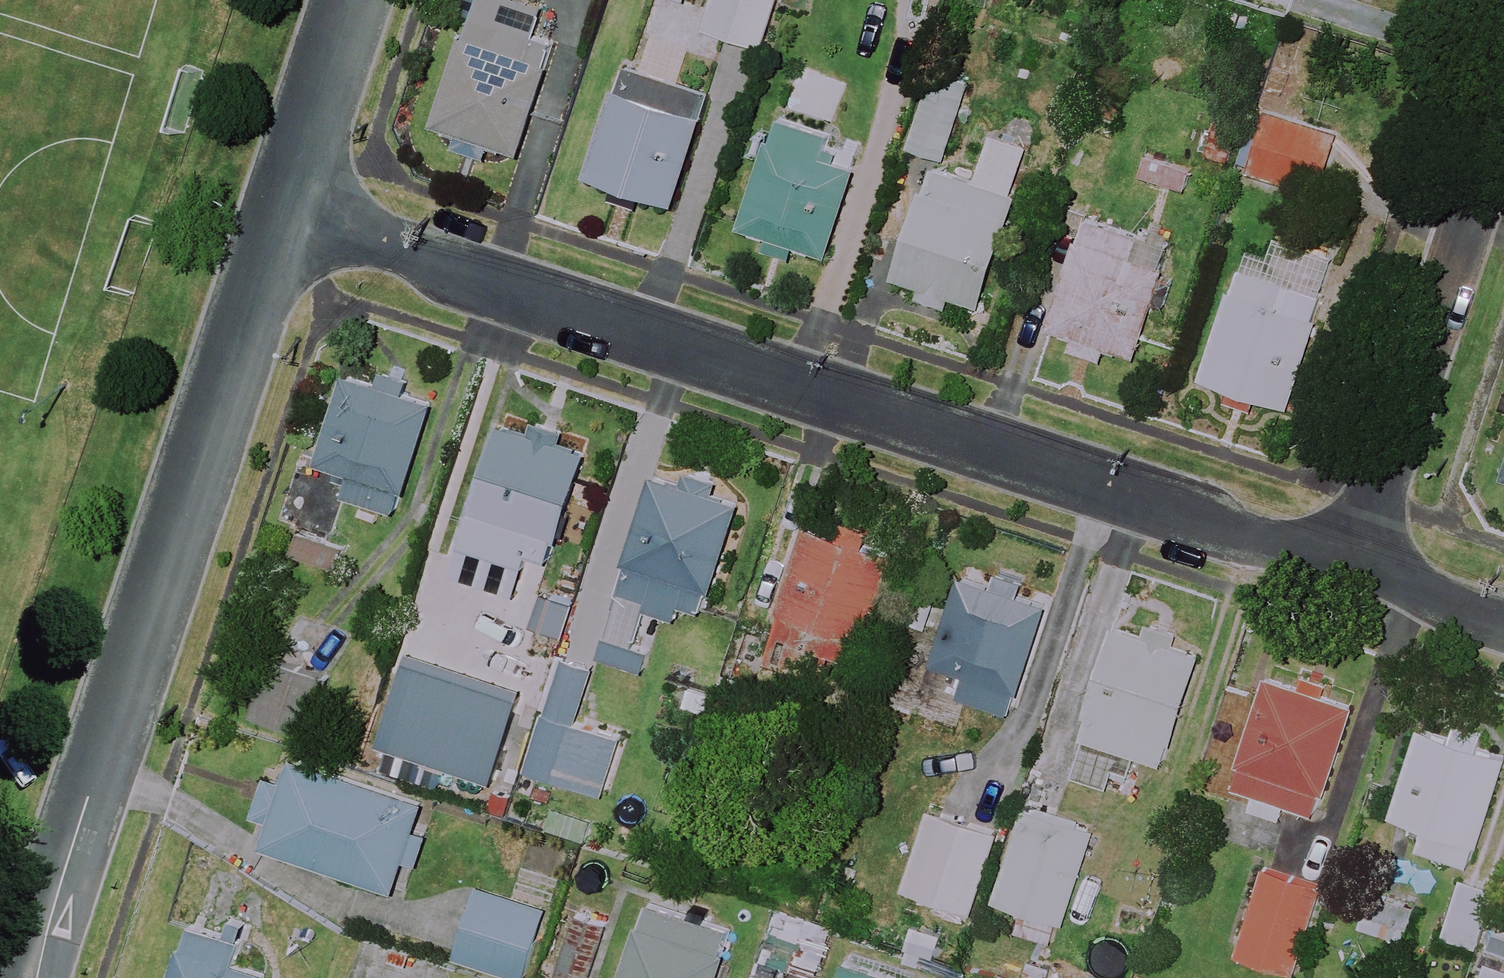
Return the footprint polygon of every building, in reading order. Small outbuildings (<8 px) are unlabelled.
[(453,143),(488,156),(492,144),(522,154),(537,111),(554,117),(568,77),(530,64),(547,14),(506,0),(479,0),(435,123),(458,131),(453,143)] [(706,29),(764,47),(779,0),(715,0),(706,29)] [(712,95),(626,66),(589,175),(675,204),(712,95)] [(972,80),(934,68),(908,149),(945,161),(972,80)] [(873,140),(782,109),(741,234),(798,253),(801,245),(834,256),(848,214),(873,140)] [(1336,135),(1267,113),(1248,171),(1318,194),(1336,135)] [(952,312),(957,297),(983,306),(1032,148),(992,136),(978,180),(932,166),(897,279),(920,286),(915,301),(952,312)] [(1200,162),(1146,144),(1137,171),(1191,189),(1200,162)] [(1169,244),(1083,220),(1052,328),(1074,335),(1070,349),(1103,358),(1106,346),(1137,354),(1169,244)] [(1256,410),(1261,396),(1289,405),(1337,256),(1278,236),(1271,257),(1245,248),(1203,377),(1229,386),(1225,400),(1256,410)] [(436,400),(344,371),(316,462),(354,474),(347,496),(401,513),(436,400)] [(456,574),(514,594),(529,552),(552,560),(589,453),(507,425),(456,574)] [(657,476),(597,658),(642,672),(661,613),(678,618),(683,601),(708,609),(742,504),(657,476)] [(894,548),(807,523),(766,663),(826,681),(832,658),(860,666),(894,548)] [(1049,604),(962,573),(932,662),(968,674),(960,696),(1011,714),(1049,604)] [(1203,653),(1119,624),(1068,775),(1127,794),(1140,756),(1165,765),(1203,653)] [(524,697),(411,661),(383,748),(496,785),(524,697)] [(1356,706),(1325,696),(1331,678),(1302,669),(1296,687),(1268,679),(1235,786),(1255,792),(1250,807),(1282,817),(1286,804),(1321,815),(1356,706)] [(1447,734),(1423,726),(1393,813),(1424,824),(1417,845),(1476,866),(1503,785),(1503,754),(1481,746),(1486,733),(1452,722),(1447,734)] [(622,738),(572,723),(559,766),(609,781),(622,738)] [(426,803),(276,754),(256,816),(270,820),(262,845),(398,889),(408,857),(422,862),(432,832),(418,827),(426,803)] [(1021,911),(1013,933),(1046,944),(1054,922),(1065,925),(1095,832),(1026,809),(995,902),(1021,911)] [(998,833),(930,810),(904,889),(972,912),(998,833)] [(1322,885),(1266,867),(1238,954),(1294,972),(1322,885)] [(1494,881),(1465,871),(1444,936),(1473,946),(1494,881)] [(1417,904),(1372,889),(1364,912),(1410,927),(1417,904)] [(482,890),(461,958),(526,977),(547,909),(482,890)] [(733,922),(647,896),(623,977),(716,977),(733,922)] [(781,908),(756,977),(776,977),(780,966),(813,977),(815,977),(834,927),(781,908)] [(578,911),(558,977),(590,977),(608,920),(578,911)] [(268,974),(236,961),(242,944),(193,926),(173,977),(267,977),(268,974)] [(1502,927),(1493,950),(1503,955),(1503,928),(1502,927)] [(855,947),(843,977),(940,977),(855,947)]
